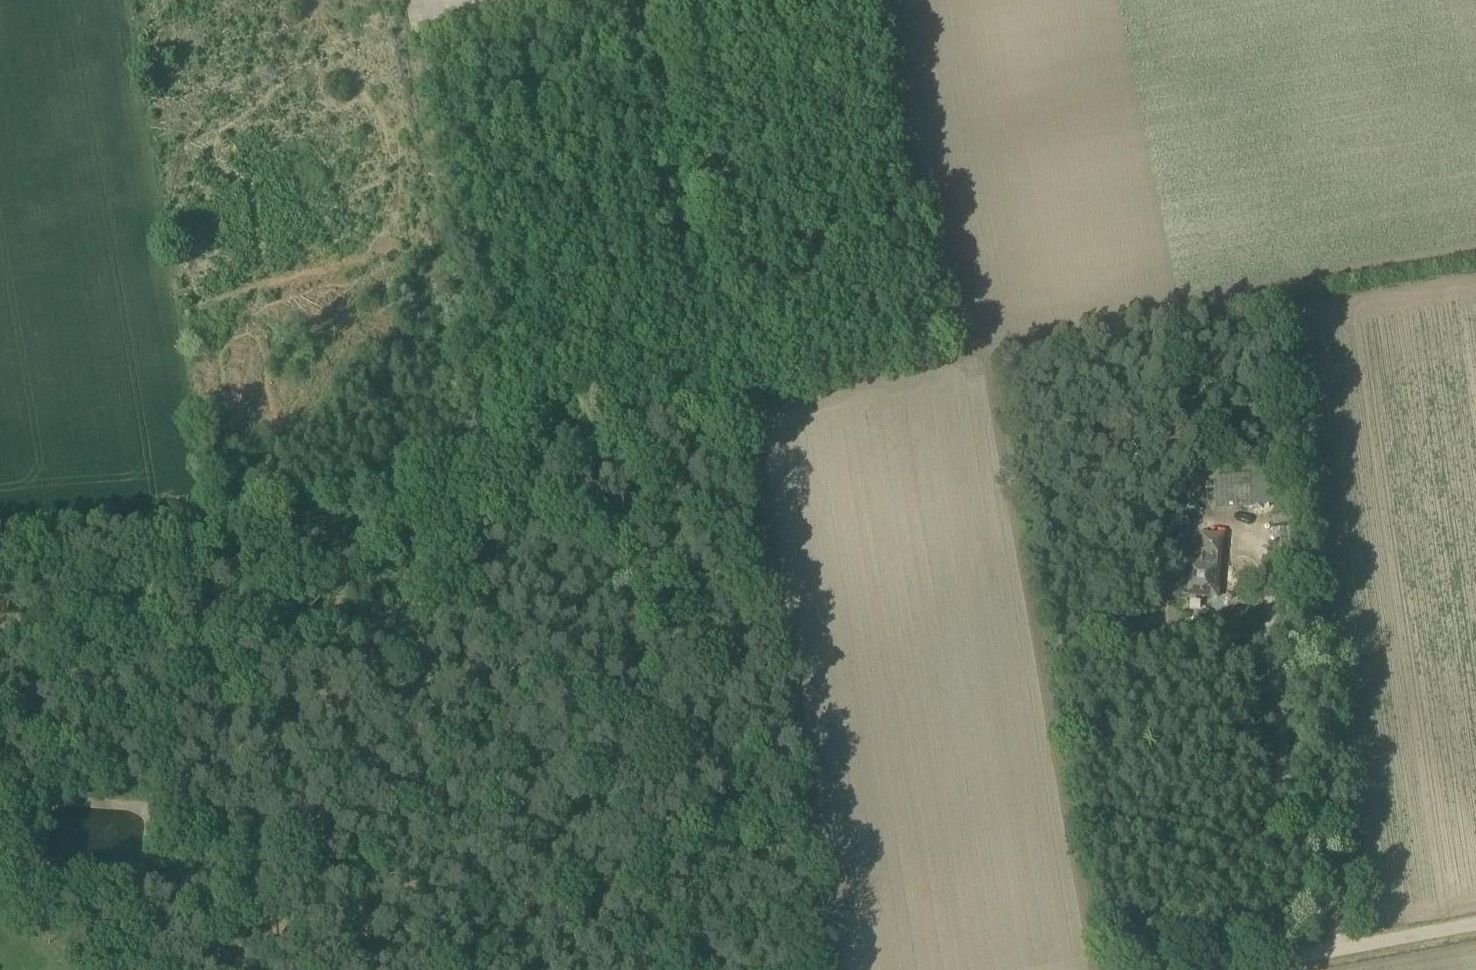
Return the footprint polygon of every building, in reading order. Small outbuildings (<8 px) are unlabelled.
[(1268,476),(1256,477),(1257,503),(1269,503),(1268,476)] [(1187,559),(1186,573),(1184,593),(1215,595),(1220,538),(1200,536),(1198,560),(1187,559)]
